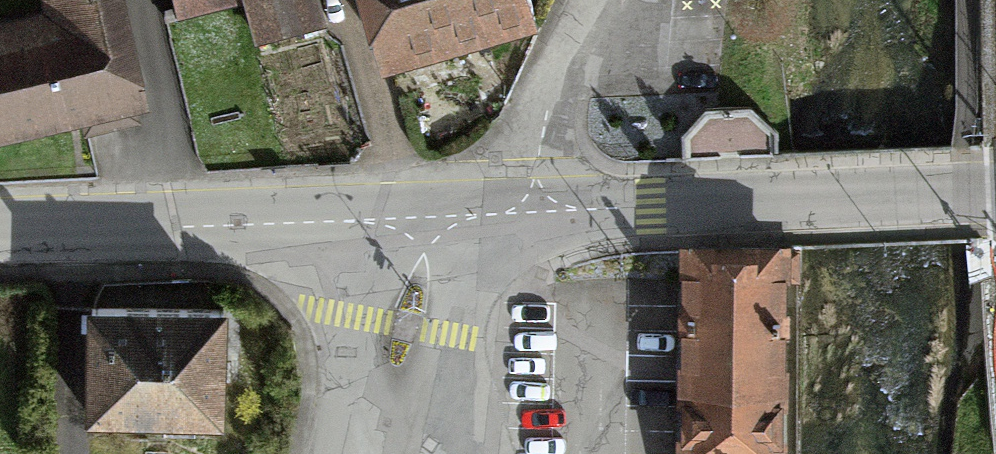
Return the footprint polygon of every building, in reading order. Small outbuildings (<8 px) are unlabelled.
[(0,34),(0,141),(145,108),(121,0),(50,0),(55,22),(0,34)] [(180,15),(226,0),(175,0),(180,15)] [(258,42),(319,28),(312,0),(249,0),(258,42)] [(399,53),(530,15),(526,0),(383,0),(399,53)] [(693,453),(784,453),(785,247),(694,247),(693,453)] [(230,319),(95,317),(94,419),(229,421),(230,319)]
